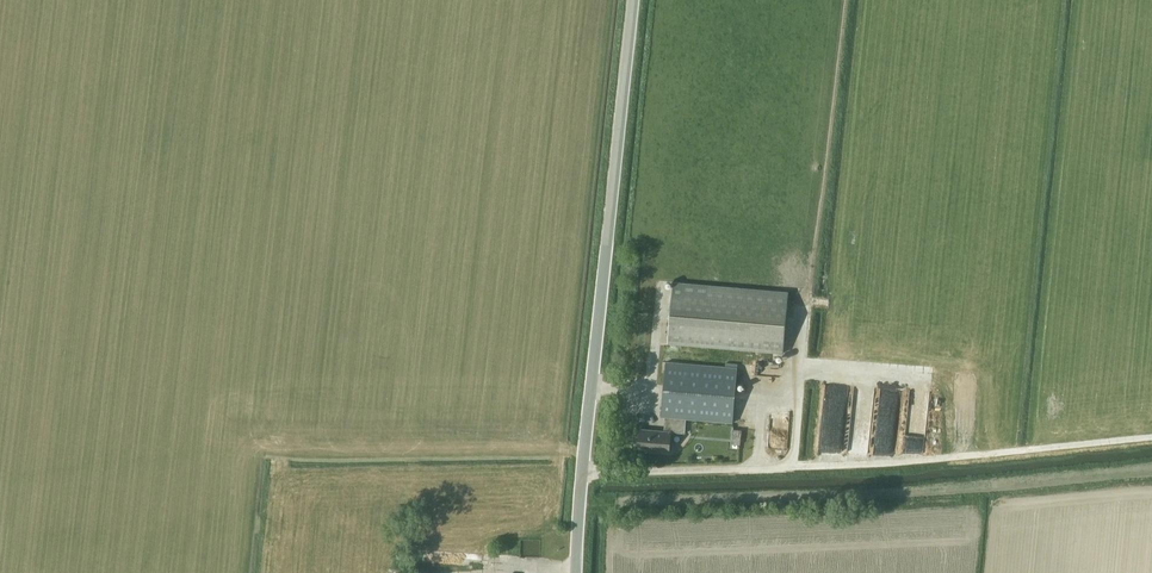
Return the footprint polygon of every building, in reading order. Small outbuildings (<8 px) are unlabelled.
[(668,342),(783,352),(788,291),(673,281),(668,342)] [(782,375),(784,364),(759,360),(757,371),(782,375)] [(733,421),(737,366),(737,363),(725,362),(725,365),(665,361),(661,416),(665,416),(664,430),(640,428),(638,450),(669,452),(671,431),(685,432),(686,418),(733,421)] [(839,409),(846,410),(847,393),(836,393),(836,388),(827,387),(824,451),(842,452),(843,417),(839,417),(839,409)]
